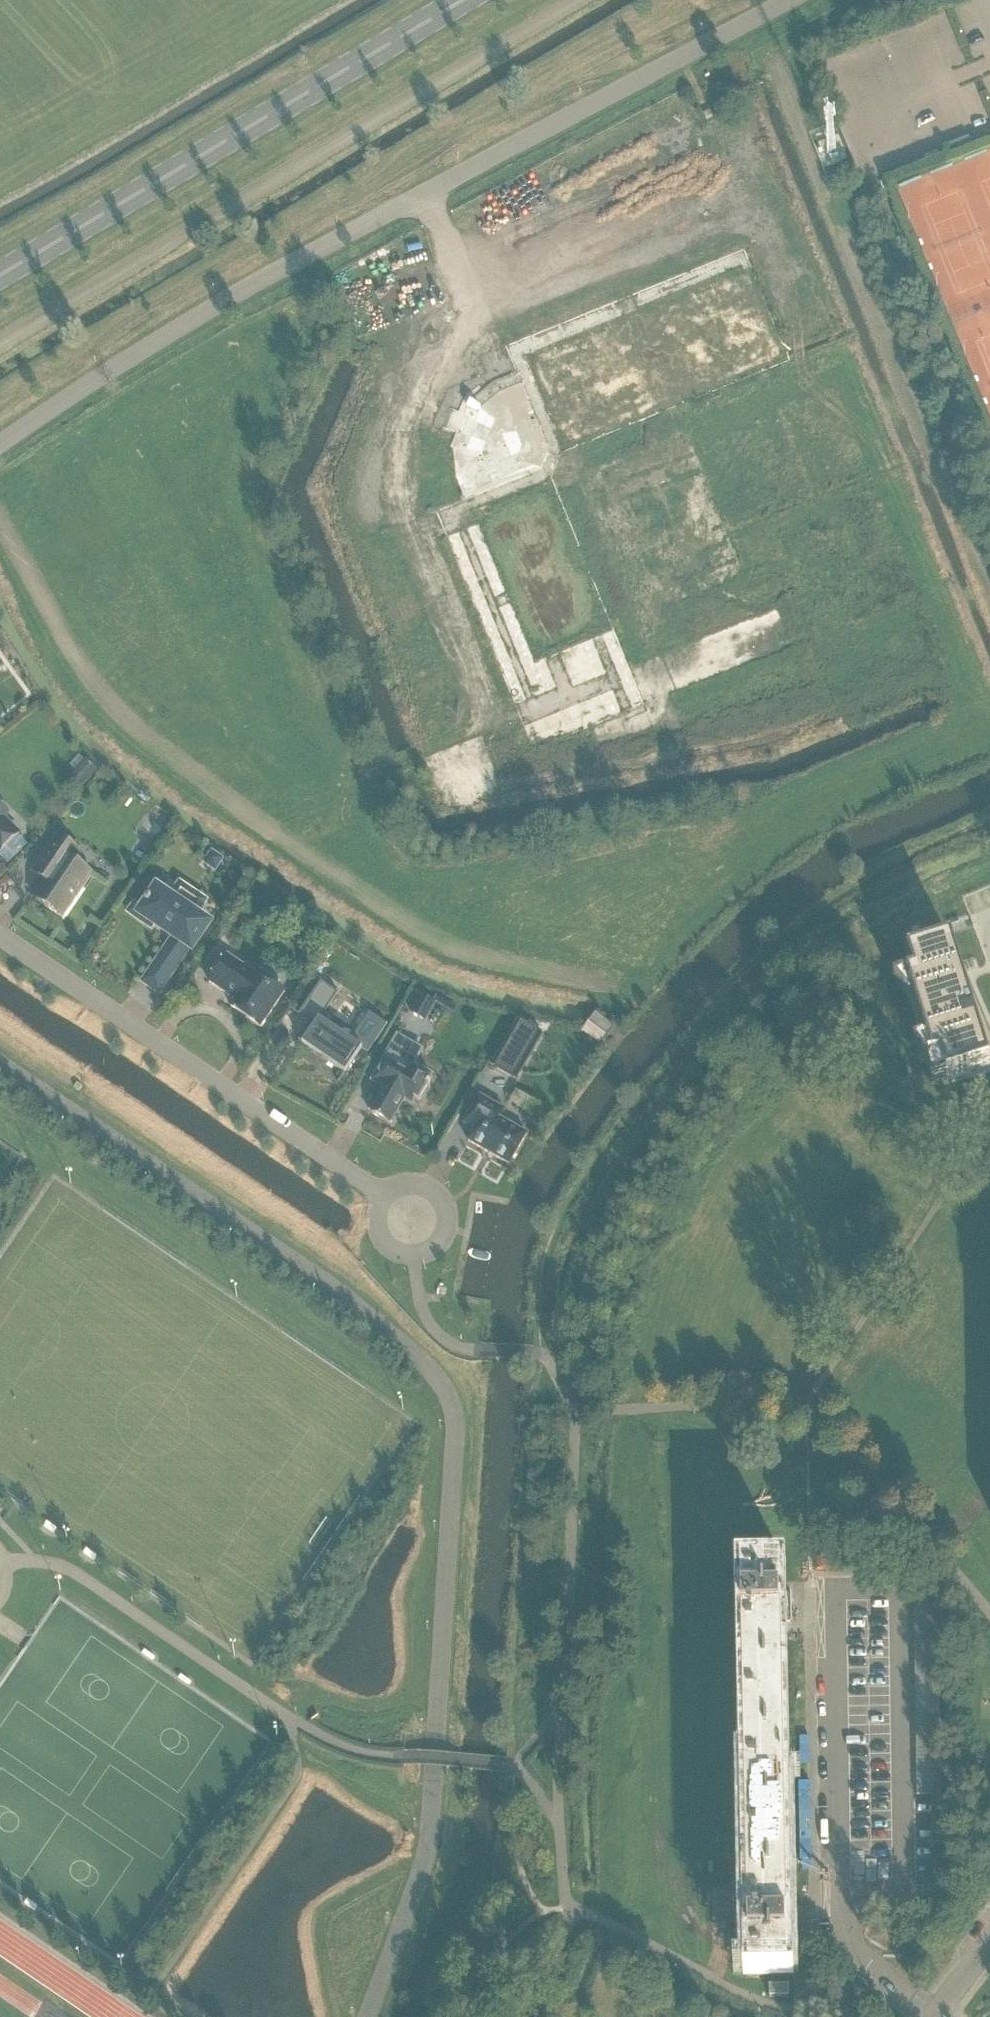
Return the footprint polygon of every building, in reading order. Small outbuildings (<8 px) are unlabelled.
[(442,501),(525,744),(641,705),(552,443),(791,363),(752,248),(505,331),(519,371),(462,390),(466,402),(445,409),(451,426),(450,426),(463,466),(419,480),(427,506),(442,501)] [(81,788),(98,771),(86,759),(70,776),(81,788)] [(19,834),(3,819),(8,814),(0,806),(0,853),(19,834)] [(154,842),(164,829),(149,817),(139,831),(154,842)] [(62,918),(92,874),(75,862),(81,853),(58,837),(33,873),(46,882),(35,899),(62,918)] [(215,869),(222,859),(212,853),(205,863),(215,869)] [(146,903),(139,914),(174,938),(151,971),(166,981),(189,948),(192,950),(210,924),(196,914),(205,901),(180,884),(171,897),(157,888),(150,899),(148,898),(145,903),(146,903)] [(966,991),(951,942),(908,955),(914,976),(907,978),(932,1060),(928,1061),(929,1063),(940,1060),(947,1080),(989,1067),(977,1026),(984,1024),(986,1023),(972,989),(966,991)] [(253,973),(227,955),(209,982),(235,1000),(230,1006),(260,1027),(285,992),(254,971),(253,973)] [(362,1048),(320,1020),(338,993),(321,981),(299,1013),(316,1024),(303,1043),(299,1040),(298,1041),(344,1072),(338,1082),(339,1083),(362,1048)] [(425,1021),(435,1004),(421,996),(411,1013),(425,1021)] [(595,1013),(582,1031),(600,1044),(613,1026),(595,1013)] [(381,1094),(371,1113),(390,1124),(407,1094),(419,1101),(427,1086),(429,1087),(431,1084),(429,1083),(433,1077),(428,1074),(427,1071),(420,1067),(417,1068),(413,1066),(416,1060),(392,1047),(373,1080),(387,1088),(384,1093),(383,1093),(382,1093),(381,1094)] [(509,1165),(527,1134),(500,1118),(504,1110),(479,1096),(464,1123),(474,1130),(468,1141),(484,1150),(484,1151),(493,1156),(493,1155),(509,1165)] [(785,1599),(785,1567),(743,1567),(749,1979),(787,1979),(785,1947),(797,1947),(797,1921),(785,1921),(785,1625),(797,1625),(797,1599),(785,1599)] [(917,1784),(941,1783),(941,1772),(917,1772),(917,1784)] [(941,1783),(917,1784),(917,1795),(941,1795),(941,1783)] [(769,1997),(789,1996),(789,1985),(769,1985),(769,1997)]
